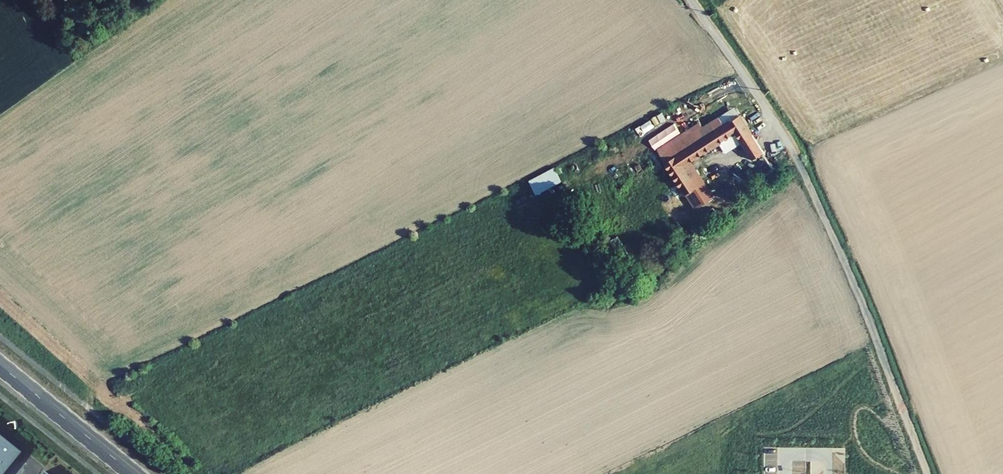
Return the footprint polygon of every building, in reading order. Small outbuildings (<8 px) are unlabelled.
[(739,117),(728,124),(735,135),(740,144),(751,138),(739,117)] [(704,131),(707,137),(723,127),(719,121),(704,131)] [(704,131),(699,123),(655,151),(663,165),(705,138),(707,137),(704,131)] [(705,138),(663,165),(693,212),(711,201),(688,164),(735,135),(728,124),(723,127),(707,137),(705,138)] [(528,179),(535,194),(562,180),(554,166),(528,179)] [(711,209),(699,217),(706,228),(717,219),(711,209)] [(699,217),(690,224),(698,237),(708,231),(706,228),(699,217)] [(20,456),(0,440),(0,473),(6,473),(20,456)]
